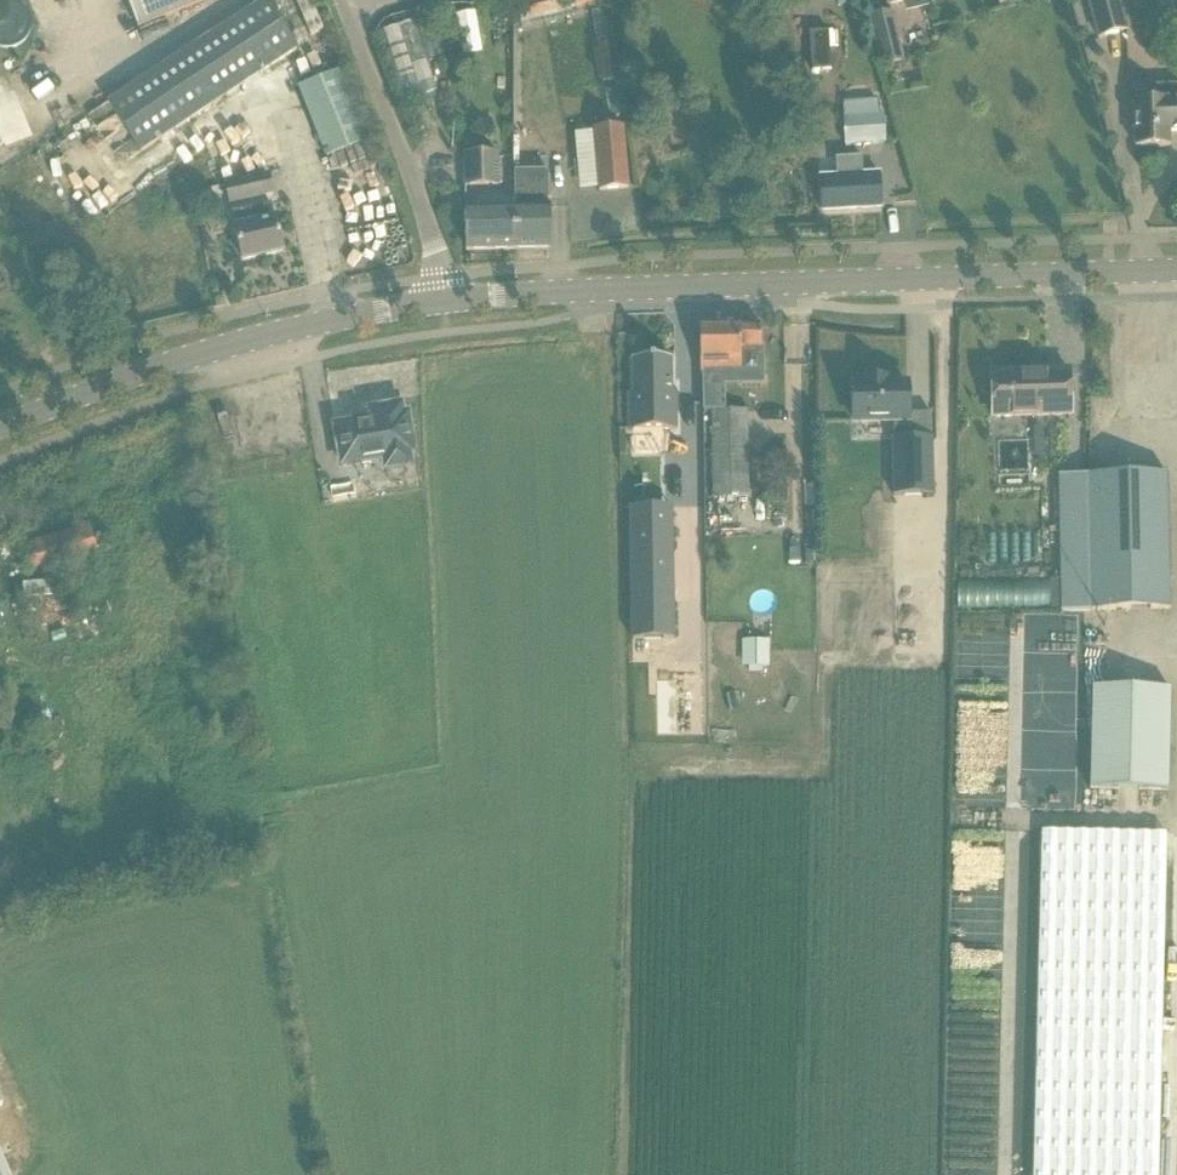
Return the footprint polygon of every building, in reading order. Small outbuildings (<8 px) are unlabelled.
[(138,28),(206,0),(127,0),(138,28)] [(332,27),(319,0),(301,0),(317,34),(332,27)] [(600,1),(599,0),(546,0),(516,7),(519,20),(600,1)] [(927,0),(886,0),(888,5),(904,1),(907,11),(928,6),(927,0)] [(1118,0),(1088,0),(1092,15),(1098,39),(1127,31),(1118,0)] [(143,152),(276,64),(296,50),(264,1),(244,14),(110,102),(143,152)] [(871,19),(884,70),(903,64),(891,14),(871,19)] [(811,70),(830,69),(828,32),(809,34),(811,70)] [(609,46),(597,48),(603,83),(615,81),(609,46)] [(323,159),(372,141),(343,69),(343,70),(297,87),(323,159)] [(1154,86),(1155,102),(1134,103),(1135,147),(1169,146),(1169,132),(1176,132),(1176,85),(1154,86)] [(882,113),(877,114),(876,100),(843,102),(845,146),(883,144),(882,113)] [(629,189),(623,127),(594,130),(600,192),(629,189)] [(464,155),(465,186),(499,186),(498,154),(488,154),(464,155)] [(881,195),(880,184),(879,176),(861,177),(860,161),(839,162),(840,179),(821,180),(823,212),(881,209),(881,199),(883,199),(883,195),(881,195)] [(515,208),(516,249),(549,248),(547,172),(515,173),(515,197),(514,197),(514,208),(515,208)] [(273,195),(269,174),(223,183),(228,205),(273,195)] [(512,197),(465,198),(466,250),(516,249),(515,208),(514,208),(514,197),(512,197)] [(282,252),(277,228),(276,220),(272,204),(232,213),(235,228),(237,237),(243,260),(282,252)] [(732,324),(702,325),(702,365),(703,365),(703,377),(703,380),(733,379),(732,324)] [(732,324),(733,379),(742,379),(741,360),(761,360),(761,349),(760,325),(740,325),(740,324),(732,324)] [(634,398),(630,398),(631,432),(678,431),(678,397),(673,397),(673,360),(634,360),(634,398)] [(751,405),(810,405),(810,371),(774,371),(774,373),(751,373),(751,405)] [(991,374),(992,398),(993,420),(1070,418),(1070,396),(1069,372),(1068,372),(1068,375),(1017,377),(1017,373),(991,374)] [(908,385),(891,386),(891,381),(861,381),(861,386),(853,386),(854,421),(894,420),(895,439),(907,439),(907,420),(908,420),(908,385)] [(383,473),(416,468),(408,415),(402,416),(401,406),(381,409),(383,419),(336,427),(343,469),(381,463),(383,473)] [(713,500),(749,499),(747,411),(711,412),(713,500)] [(895,439),(866,439),(867,496),(907,496),(907,439),(895,439)] [(986,480),(1006,478),(1004,456),(984,458),(986,480)] [(1061,614),(1090,613),(1170,611),(1167,473),(1068,476),(1058,477),(1061,614)] [(647,510),(632,510),(634,639),(672,638),(671,530),(647,530),(647,510)] [(720,539),(744,541),(745,524),(721,522),(720,539)] [(20,546),(27,569),(28,572),(98,552),(97,549),(89,525),(20,546)] [(972,545),(971,560),(993,561),(993,546),(972,545)] [(71,587),(34,585),(33,599),(70,601),(71,587)] [(702,653),(635,652),(634,726),(701,727),(702,653)] [(1092,687),(1090,788),(1168,790),(1170,688),(1092,687)] [(1166,833),(1041,830),(1035,1096),(1033,1174),(1157,1174),(1166,833)] [(12,1111),(2,1081),(0,1082),(0,1115),(12,1111)] [(0,1156),(0,1174),(9,1174),(0,1156)]
